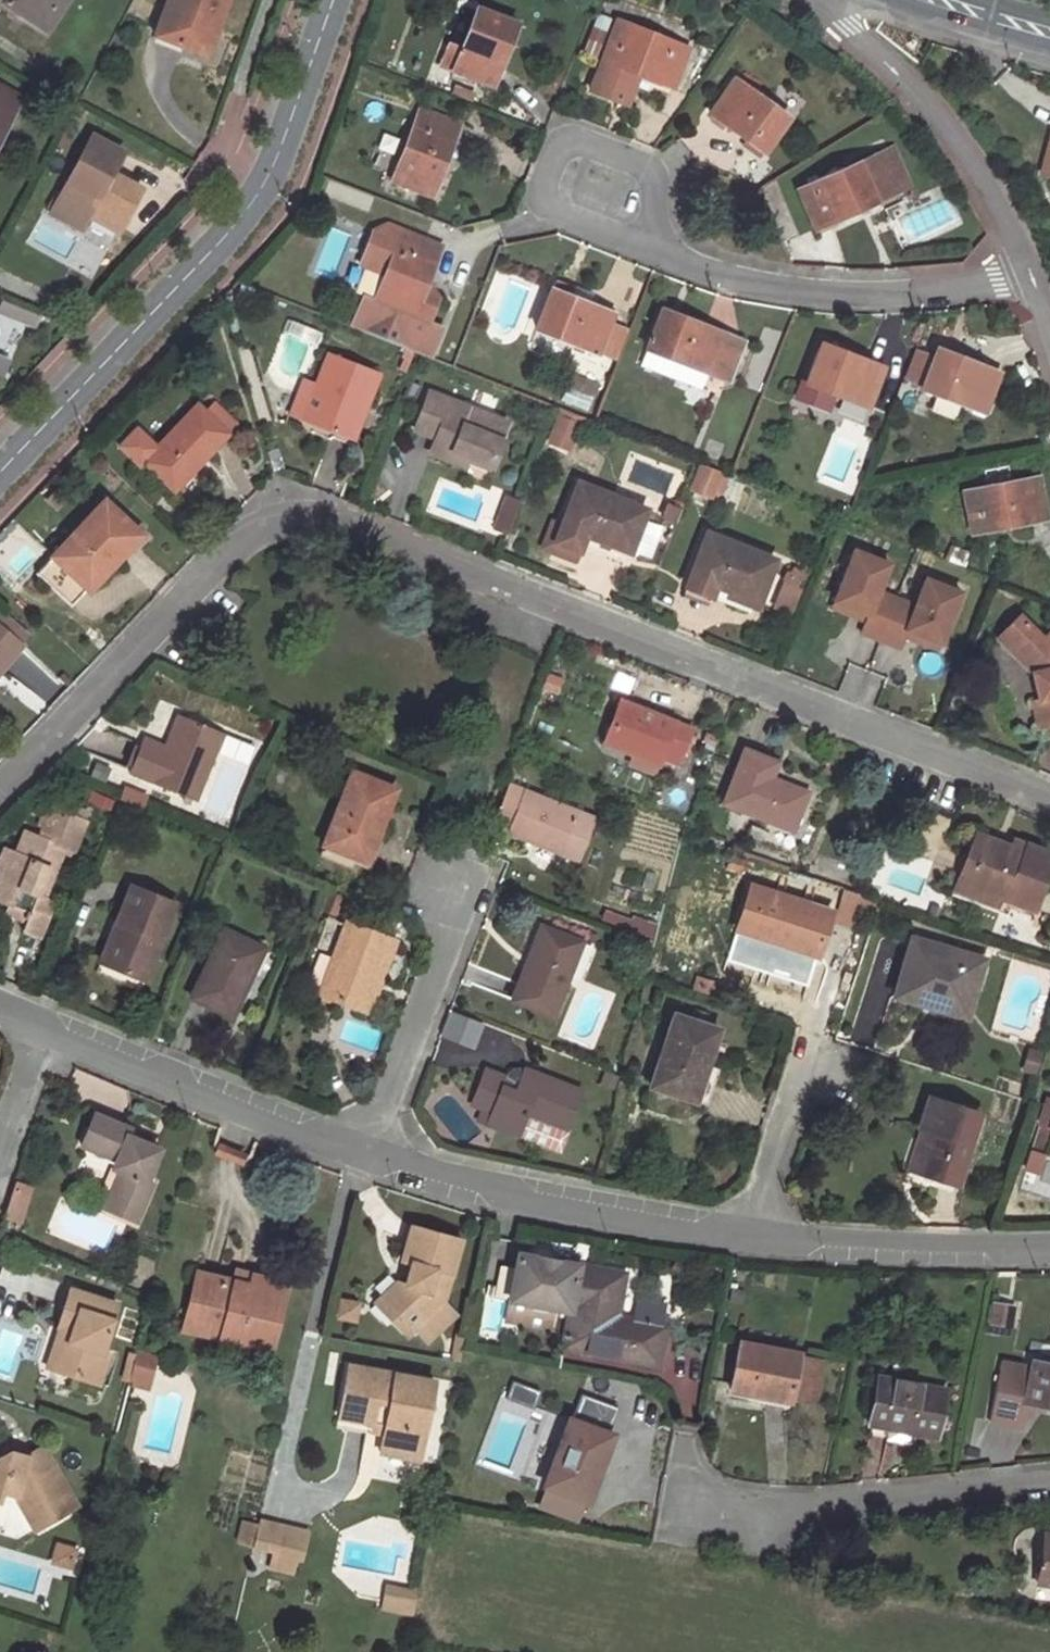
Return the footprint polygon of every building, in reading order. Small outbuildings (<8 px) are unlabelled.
[(65,0),(1,0),(45,30),(65,0)] [(223,0),(170,0),(167,7),(164,6),(154,34),(204,53),(223,0)] [(508,44),(515,24),(477,9),(461,50),(447,44),(440,64),(491,85),(508,44)] [(629,71),(636,73),(673,88),(688,48),(615,21),(589,90),(617,101),(629,71)] [(523,27),(515,24),(508,44),(516,47),(523,27)] [(604,31),(592,27),(582,51),(595,57),(604,31)] [(624,104),(636,73),(629,71),(617,101),(624,104)] [(747,141),(763,152),(787,119),(734,80),(710,112),(747,141)] [(19,97),(0,87),(0,131),(19,97)] [(457,127),(419,111),(393,180),(430,196),(457,127)] [(121,152),(91,135),(56,198),(53,196),(46,208),(50,210),(50,211),(80,227),(87,215),(116,232),(139,189),(110,172),(121,152)] [(1041,172),(1049,175),(1049,140),(1041,172)] [(758,158),(763,152),(747,141),(742,147),(758,158)] [(891,149),(877,155),(894,194),(907,188),(891,149)] [(894,194),(877,155),(799,189),(815,228),(894,194)] [(406,217),(401,230),(435,244),(441,231),(406,217)] [(352,327),(430,358),(442,327),(427,321),(437,296),(430,287),(426,285),(441,246),(435,244),(401,230),(388,225),(373,231),(360,264),(385,274),(375,300),(365,296),(352,327)] [(597,352),(608,322),(611,313),(588,304),(591,297),(554,283),(535,330),(597,352)] [(38,314),(8,302),(4,311),(34,324),(38,314)] [(718,340),(720,334),(662,311),(646,349),(726,380),(738,349),(718,340)] [(624,328),(608,322),(597,352),(612,359),(624,328)] [(741,341),(720,334),(718,340),(738,349),(741,341)] [(883,369),(820,345),(806,383),(868,406),(883,369)] [(938,394),(960,402),(983,412),(998,373),(938,350),(922,389),(938,394)] [(4,375),(10,357),(0,354),(0,374),(4,375)] [(326,387),(313,423),(354,439),(377,376),(326,356),(316,382),(326,387)] [(571,374),(562,398),(586,407),(595,384),(571,374)] [(302,417),(313,423),(326,387),(316,382),(302,417)] [(470,453),(467,458),(487,466),(504,422),(429,393),(414,430),(434,439),(470,453)] [(953,419),(960,402),(938,394),(932,410),(953,419)] [(202,462),(227,435),(226,434),(217,426),(224,418),(211,405),(204,413),(195,405),(154,449),(135,430),(117,448),(138,468),(142,464),(170,490),(199,459),(202,462)] [(559,410),(547,443),(570,451),(582,419),(559,410)] [(217,426),(226,434),(233,426),(224,418),(217,426)] [(1047,434),(1039,435),(1041,446),(1049,445),(1047,434)] [(463,468),(467,458),(470,453),(434,439),(428,453),(463,468)] [(723,445),(709,440),(703,455),(717,460),(723,445)] [(199,459),(170,490),(173,493),(202,462),(199,459)] [(710,497),(720,471),(701,464),(691,490),(710,497)] [(1037,478),(962,492),(970,533),(1045,519),(1037,478)] [(646,511),(577,484),(560,526),(554,542),(579,552),(581,547),(585,535),(608,544),(606,550),(627,559),(630,552),(642,521),(646,511)] [(495,517),(511,523),(520,502),(504,496),(495,517)] [(102,502),(119,518),(123,514),(107,498),(102,502)] [(137,534),(119,518),(102,502),(51,555),(86,588),(115,556),(109,551),(120,541),(126,546),(137,534)] [(675,522),(680,509),(673,506),(670,513),(665,511),(662,517),(675,522)] [(491,528),(507,534),(511,523),(495,517),(491,528)] [(660,528),(642,521),(630,552),(648,559),(660,528)] [(554,542),(560,526),(552,523),(542,547),(576,560),(579,552),(554,542)] [(706,534),(685,588),(710,598),(715,587),(737,595),(735,599),(756,607),(774,560),(706,534)] [(608,544),(585,535),(581,547),(604,556),(606,550),(608,544)] [(115,556),(126,546),(120,541),(109,551),(115,556)] [(950,546),(945,558),(962,566),(967,552),(950,546)] [(888,563),(852,550),(833,601),(867,614),(860,632),(899,647),(906,629),(941,643),(960,591),(925,577),(915,604),(878,590),(888,563)] [(69,605),(86,588),(51,555),(35,573),(69,605)] [(715,587),(710,598),(732,606),(735,599),(737,595),(715,587)] [(710,598),(685,588),(683,593),(708,603),(710,598)] [(0,616),(0,630),(20,647),(28,639),(0,616)] [(1049,634),(1043,642),(1019,617),(997,637),(1032,673),(1038,699),(1045,723),(1049,722),(1049,634)] [(0,630),(0,671),(20,647),(0,630)] [(1037,726),(1045,723),(1038,699),(1031,702),(1037,726)] [(638,749),(660,758),(678,766),(691,730),(620,701),(603,743),(635,755),(638,749)] [(222,735),(177,717),(162,748),(144,740),(130,773),(195,800),(222,735)] [(658,765),(660,758),(638,749),(635,755),(658,765)] [(775,763),(742,750),(722,802),(789,830),(804,793),(769,779),(775,763)] [(323,845),(354,857),(366,862),(396,790),(352,772),(323,845)] [(593,818),(509,785),(496,819),(510,826),(507,833),(561,855),(562,853),(577,859),(593,818)] [(50,884),(64,849),(74,852),(85,823),(84,822),(88,811),(77,807),(72,817),(49,808),(37,838),(23,832),(15,854),(10,852),(0,879),(0,902),(7,905),(29,913),(24,924),(21,929),(39,937),(54,902),(44,899),(36,895),(41,882),(50,884)] [(965,884),(982,837),(974,834),(952,889),(994,906),(998,896),(965,884)] [(982,837),(965,884),(998,896),(1031,909),(1049,859),(1049,855),(1023,845),(1020,852),(1009,847),(982,837)] [(1012,840),(1009,847),(1020,852),(1023,845),(1012,840)] [(350,868),(354,857),(323,845),(319,855),(350,868)] [(10,852),(2,850),(0,855),(0,879),(10,852)] [(742,862),(731,858),(728,867),(738,871),(742,862)] [(44,899),(50,884),(41,882),(36,895),(44,899)] [(122,924),(106,965),(143,980),(174,905),(130,887),(116,921),(122,924)] [(830,912),(750,887),(736,931),(816,956),(830,912)] [(864,895),(846,889),(835,922),(858,930),(864,907),(868,897),(864,895)] [(881,901),(868,897),(864,907),(877,911),(881,901)] [(3,915),(24,924),(29,913),(7,905),(3,915)] [(99,961),(106,965),(122,924),(116,921),(99,961)] [(362,1011),(375,975),(390,940),(344,924),(318,993),(362,1011)] [(529,971),(545,929),(540,927),(523,968),(529,971)] [(580,942),(545,929),(529,971),(523,968),(511,999),(551,1015),(580,942)] [(263,950),(223,931),(191,997),(231,1017),(263,950)] [(982,959),(911,939),(894,995),(920,1003),(924,990),(968,1004),(982,959)] [(382,977),(375,975),(362,1011),(368,1013),(382,977)] [(965,1016),(968,1004),(924,990),(920,1003),(965,1016)] [(717,1030),(673,1015),(650,1085),(694,1101),(705,1065),(717,1030)] [(716,1069),(705,1065),(694,1101),(704,1105),(716,1069)] [(503,1088),(507,1079),(484,1070),(471,1105),(482,1110),(493,1113),(489,1124),(516,1134),(525,1112),(564,1128),(579,1091),(525,1070),(518,1084),(515,1092),(503,1088)] [(518,1084),(507,1079),(503,1088),(515,1092),(518,1084)] [(957,1186),(980,1113),(928,1097),(918,1127),(920,1128),(932,1132),(920,1174),(916,1184),(938,1191),(941,1180),(957,1186)] [(1049,1133),(1047,1132),(1049,1122),(1049,1098),(1044,1097),(1024,1171),(1039,1175),(1049,1133)] [(478,1118),(489,1124),(493,1113),(482,1110),(478,1118)] [(151,1164),(142,1144),(126,1137),(130,1129),(93,1114),(80,1146),(114,1160),(114,1162),(115,1170),(118,1171),(103,1208),(135,1222),(150,1183),(145,1180),(151,1164)] [(908,1170),(920,1174),(932,1132),(920,1128),(908,1170)] [(157,1150),(142,1144),(151,1164),(157,1150)] [(953,1196),(957,1186),(941,1180),(938,1191),(953,1196)] [(15,1183),(13,1191),(28,1196),(31,1188),(15,1183)] [(20,1222),(28,1196),(13,1191),(5,1217),(20,1222)] [(394,1312),(391,1316),(403,1328),(411,1329),(442,1302),(459,1239),(409,1226),(399,1260),(408,1263),(416,1264),(410,1286),(403,1283),(396,1281),(379,1296),(394,1312)] [(563,1345),(659,1363),(666,1325),(616,1315),(624,1273),(517,1253),(514,1268),(509,1298),(555,1307),(569,1310),(563,1345)] [(408,1263),(403,1283),(410,1286),(416,1264),(408,1263)] [(509,1298),(514,1268),(499,1265),(494,1296),(509,1298)] [(237,1273),(235,1283),(250,1286),(252,1277),(237,1273)] [(250,1286),(235,1283),(198,1274),(188,1316),(224,1325),(222,1335),(268,1346),(283,1285),(252,1277),(250,1286)] [(84,1369),(99,1374),(106,1351),(99,1348),(114,1303),(64,1287),(53,1326),(57,1327),(70,1331),(69,1338),(63,1340),(54,1371),(73,1377),(84,1369)] [(375,1300),(391,1316),(394,1312),(379,1296),(375,1300)] [(555,1307),(509,1298),(505,1319),(551,1328),(555,1307)] [(442,1302),(411,1329),(425,1345),(455,1317),(442,1302)] [(1010,1310),(994,1307),(991,1321),(1008,1325),(1010,1310)] [(185,1326),(222,1335),(224,1325),(188,1316),(185,1326)] [(44,1368),(54,1371),(63,1340),(69,1338),(70,1331),(57,1327),(44,1368)] [(789,1401),(798,1355),(739,1343),(730,1390),(789,1401)] [(820,1358),(798,1355),(789,1401),(810,1405),(820,1358)] [(153,1361),(136,1357),(128,1383),(146,1388),(153,1361)] [(1033,1362),(1025,1401),(1049,1406),(1049,1365),(1033,1362)] [(380,1452),(418,1460),(432,1382),(350,1365),(338,1425),(383,1434),(380,1452)] [(96,1385),(99,1374),(84,1369),(73,1377),(96,1385)] [(870,1425),(912,1432),(934,1437),(943,1390),(877,1377),(868,1424),(870,1425)] [(528,1385),(512,1379),(506,1397),(521,1402),(528,1385)] [(540,1389),(528,1385),(521,1402),(533,1407),(540,1389)] [(569,1419),(544,1484),(548,1485),(582,1498),(593,1469),(597,1471),(611,1435),(608,1433),(618,1408),(581,1394),(571,1420),(569,1419)] [(909,1444),(912,1432),(870,1425),(868,1435),(909,1444)] [(30,1522),(33,1528),(61,1515),(53,1498),(65,1491),(42,1447),(21,1458),(2,1452),(0,1454),(0,1492),(14,1495),(30,1522)] [(575,1518),(582,1498),(548,1485),(540,1505),(575,1518)] [(279,1530),(258,1525),(257,1530),(252,1550),(252,1551),(272,1556),(273,1556),(279,1530)] [(257,1530),(241,1526),(237,1546),(252,1550),(257,1530)] [(306,1536),(279,1530),(273,1556),(296,1562),(300,1562),(306,1536)] [(1043,1536),(1036,1583),(1049,1585),(1049,1537),(1043,1536)] [(296,1562),(273,1556),(270,1574),(292,1579),(296,1562)] [(407,1598),(386,1594),(384,1606),(407,1598)] [(415,1599),(407,1598),(384,1606),(383,1609),(413,1612),(415,1599)] [(413,1612),(383,1609),(382,1614),(412,1620),(413,1612)]
